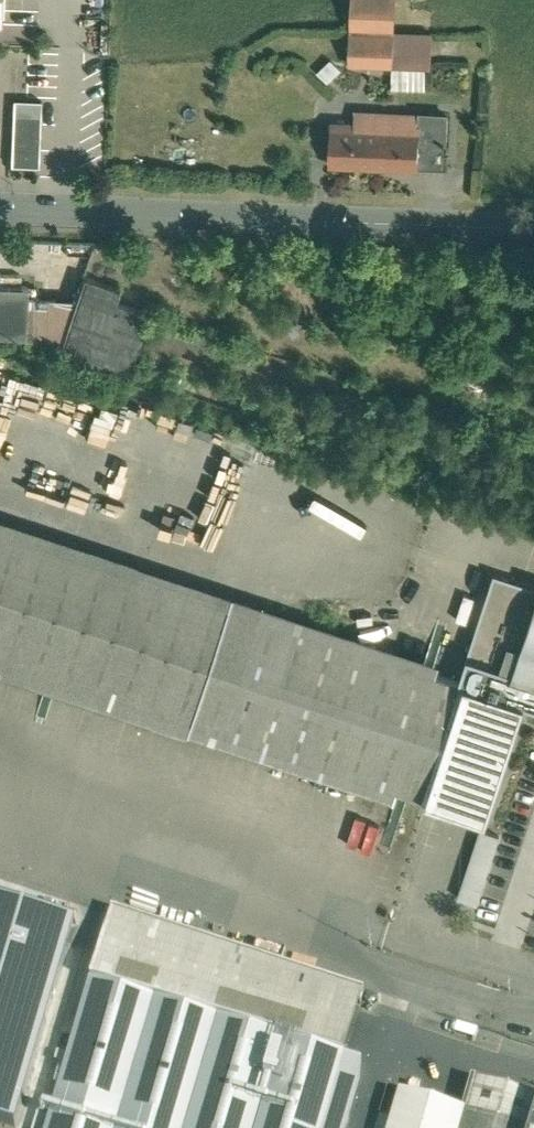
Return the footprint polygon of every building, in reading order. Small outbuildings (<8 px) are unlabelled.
[(351,30),(395,32),(397,0),(353,0),(351,30)] [(395,32),(351,30),(350,63),(394,64),(395,32)] [(332,56),(318,56),(317,105),(331,106),(332,56)] [(42,113),(15,111),(12,164),(40,165),(42,113)] [(386,114),(357,112),(357,124),(332,123),(331,164),(419,168),(420,141),(421,127),(419,127),(386,125),(386,114)] [(449,115),(420,114),(419,127),(421,127),(420,141),(449,143),(449,115)] [(449,143),(420,141),(419,168),(448,169),(449,143)] [(123,288),(85,275),(60,351),(135,375),(155,316),(155,313),(120,300),(123,288)] [(27,335),(30,285),(0,283),(0,334),(27,335)] [(0,530),(0,657),(428,798),(427,799),(488,819),(526,702),(533,705),(533,585),(495,572),(460,680),(261,614),(0,530)] [(482,830),(460,897),(479,903),(501,836),(482,830)] [(0,898),(0,1120),(12,1123),(71,919),(0,898)] [(366,989),(114,907),(92,979),(220,1017),(283,1035),(347,1054),(366,989)] [(92,979),(48,1127),(187,1127),(220,1017),(92,979)] [(220,1017),(187,1127),(255,1127),(283,1035),(220,1017)] [(255,1127),(325,1127),(347,1054),(283,1035),(255,1127)] [(325,1127),(348,1127),(368,1061),(347,1054),(325,1127)] [(533,1124),(533,1095),(478,1078),(468,1111),(463,1127),(533,1127),(533,1124)] [(402,1092),(391,1127),(463,1127),(468,1111),(402,1092)]
